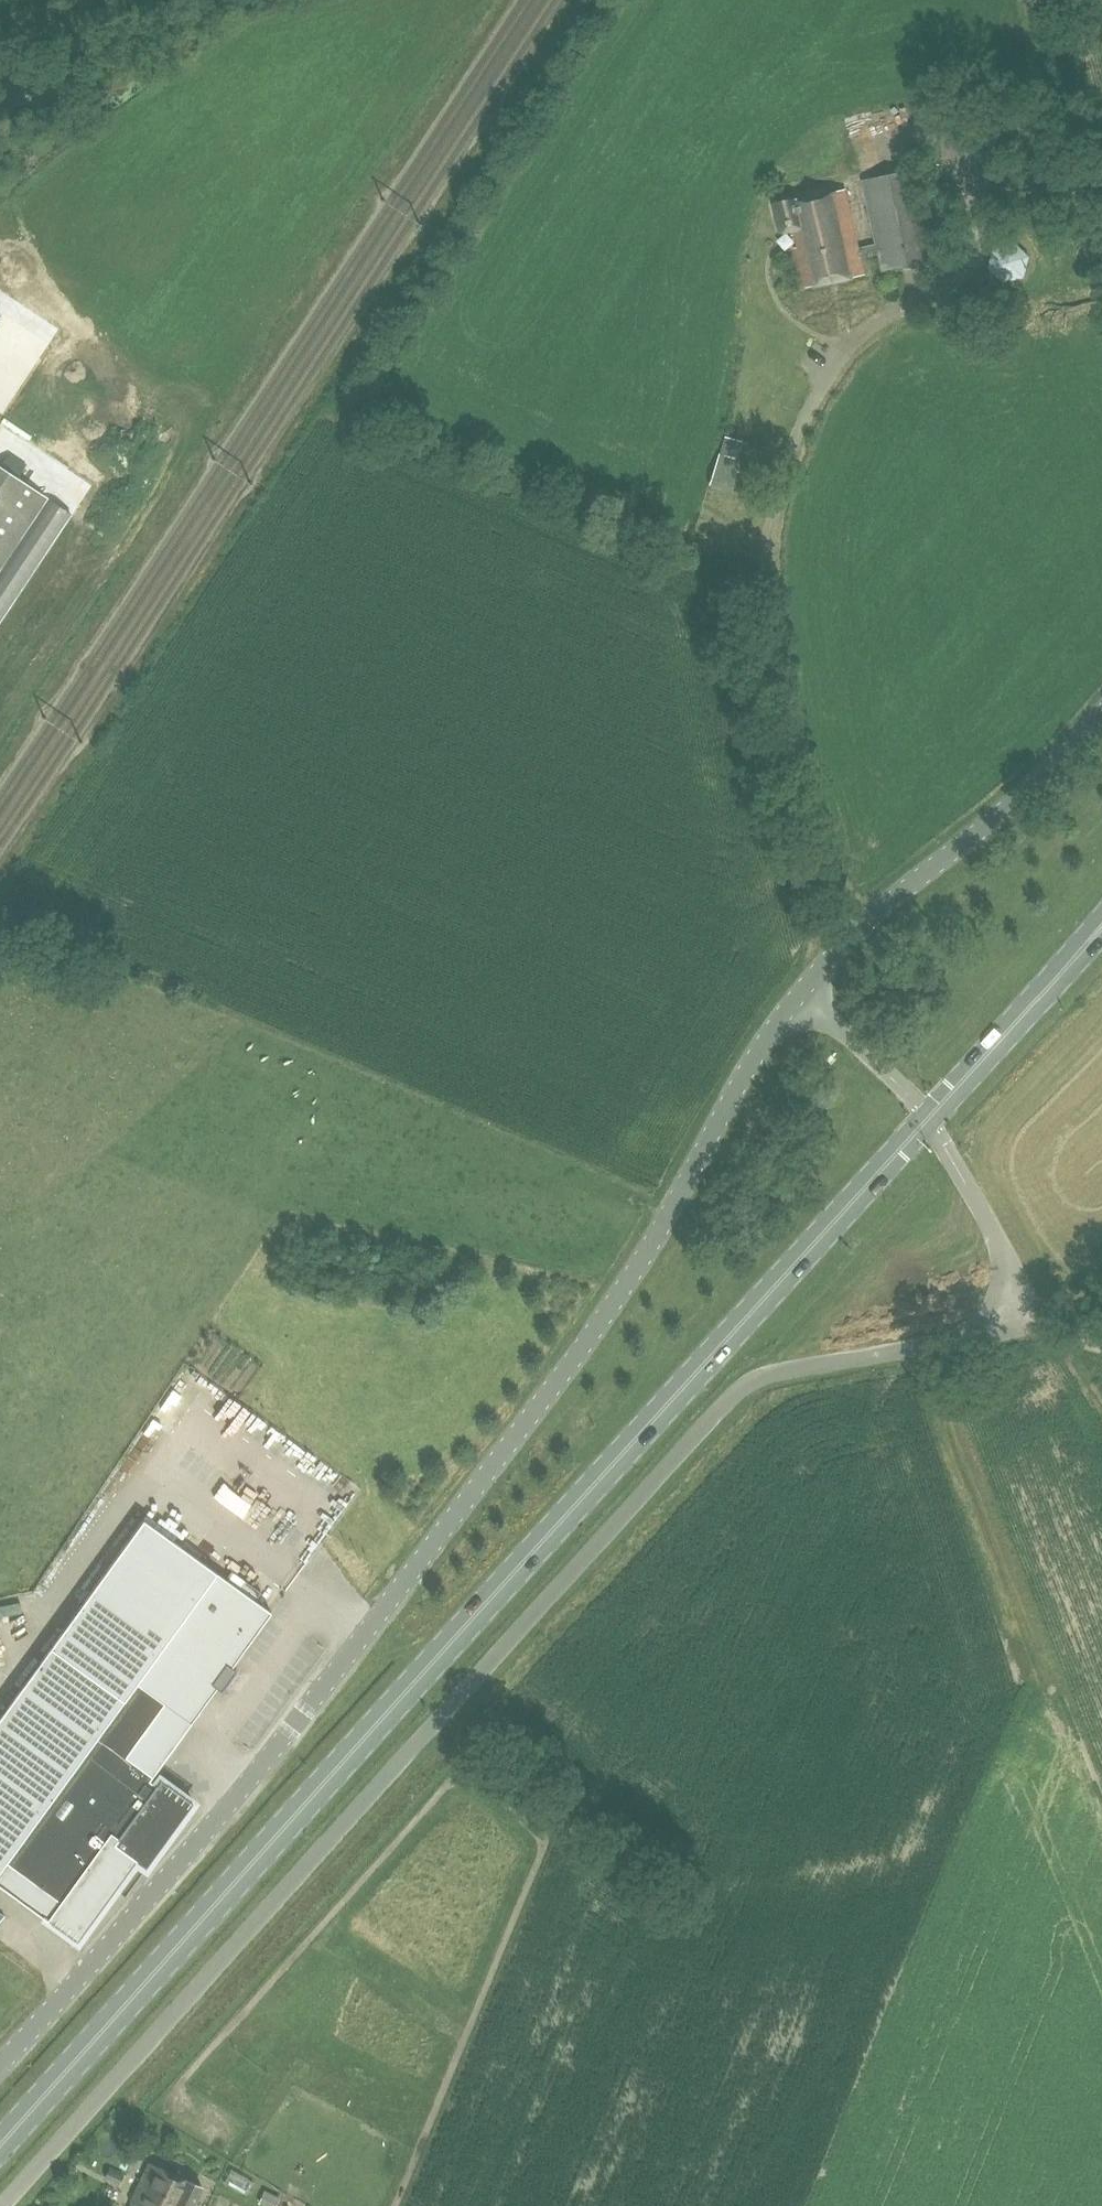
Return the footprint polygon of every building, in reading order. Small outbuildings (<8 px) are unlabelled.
[(938,258),(918,168),(863,180),(877,243),(858,248),(845,187),(775,204),(781,232),(791,229),(804,287),(864,273),(860,256),(879,252),(883,269),(938,258)] [(1024,250),(1004,260),(1014,280),(1034,271),(1024,250)] [(0,465),(0,568),(47,497),(18,478),(27,464),(9,452),(0,466),(0,465)] [(751,497),(761,467),(719,454),(709,484),(751,497)] [(216,1572),(143,1519),(0,1718),(0,1885),(43,1915),(40,1919),(80,1947),(140,1863),(149,1870),(197,1805),(164,1781),(159,1787),(150,1780),(271,1612),(255,1601),(261,1592),(233,1571),(227,1580),(216,1572)] [(202,2186),(150,2162),(132,2200),(134,2201),(132,2205),(192,2205),(202,2186)]
